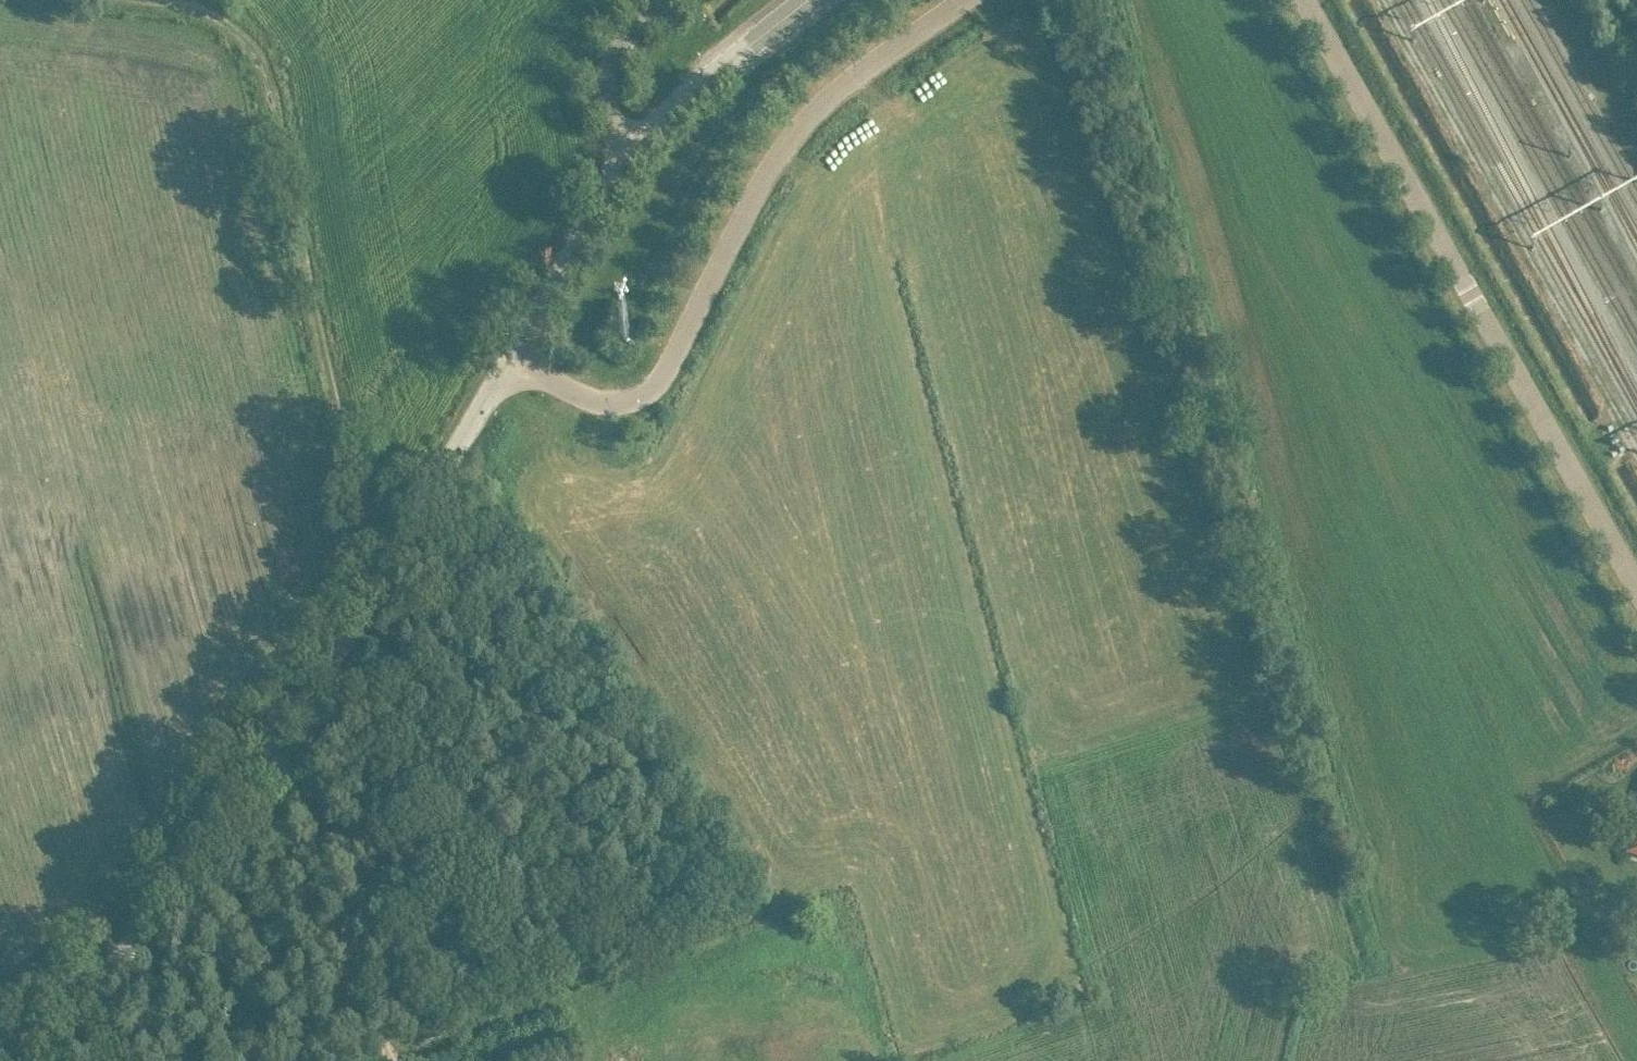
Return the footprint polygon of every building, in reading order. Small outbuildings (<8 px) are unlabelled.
[(1628,853),(1636,856),(1636,822),(1628,853)]
